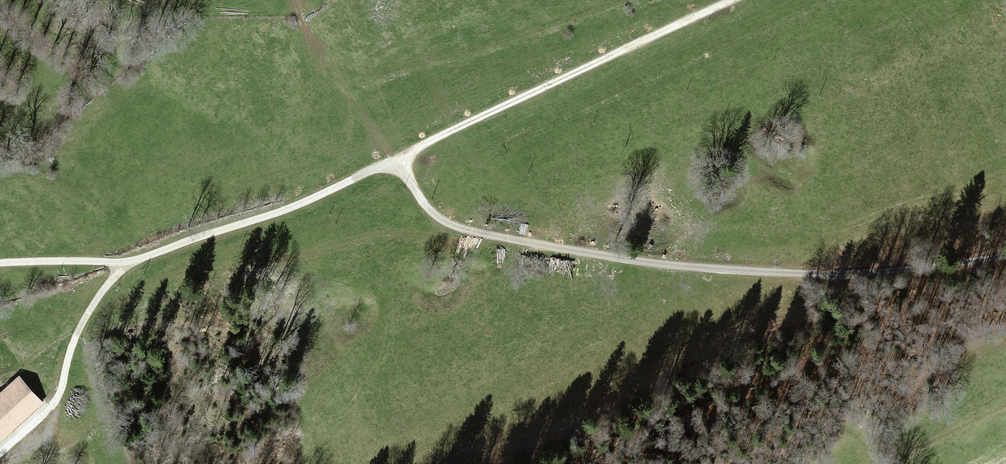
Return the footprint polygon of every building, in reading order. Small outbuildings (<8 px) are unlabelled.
[(0,395),(0,444),(42,405),(17,379),(0,395)]
